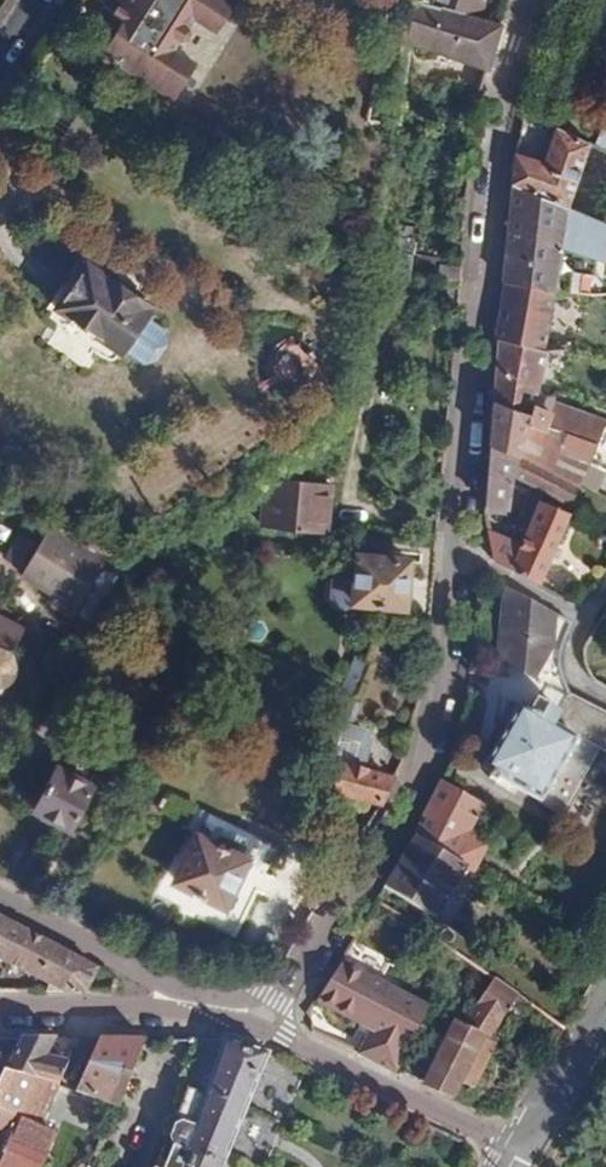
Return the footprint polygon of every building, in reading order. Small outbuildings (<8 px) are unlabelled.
[(102,11),(117,20),(109,32),(94,23),(82,40),(159,92),(166,82),(119,50),(128,35),(152,0),(95,0),(92,4),(102,11)] [(128,35),(156,53),(161,45),(182,13),(186,6),(178,0),(152,0),(128,35)] [(204,27),(221,2),(217,0),(178,0),(186,6),(182,13),(204,27)] [(404,44),(486,70),(500,26),(475,18),(435,5),(419,0),(418,0),(404,44)] [(435,5),(475,18),(481,0),(436,0),(435,5)] [(102,11),(94,23),(109,32),(117,20),(102,11)] [(119,50),(166,82),(182,59),(161,45),(156,53),(128,35),(119,50)] [(512,183),(567,205),(589,146),(555,130),(541,166),(515,153),(512,183)] [(502,282),(555,289),(566,291),(569,267),(558,264),(561,244),(605,259),(605,220),(567,205),(512,183),(510,212),(502,282)] [(84,266),(52,311),(118,359),(151,314),(84,266)] [(502,282),(492,342),(497,343),(540,349),(561,348),(545,338),(552,293),(555,289),(502,282)] [(328,365),(301,336),(275,360),(302,389),(328,365)] [(497,343),(492,402),(528,415),(530,406),(535,407),(537,399),(542,374),(559,373),(561,348),(540,349),(497,343)] [(488,444),(576,487),(592,494),(605,466),(605,430),(602,428),(603,424),(557,407),(551,404),(553,397),(544,398),(542,409),(535,407),(530,406),(528,415),(492,402),(488,444)] [(488,444),(484,506),(506,508),(510,474),(532,486),(569,505),(576,487),(488,444)] [(267,487),(264,534),(318,537),(322,491),(267,487)] [(543,503),(522,551),(492,539),(499,559),(508,565),(542,586),(570,513),(543,503)] [(23,579),(59,599),(78,610),(94,579),(83,573),(68,564),(40,549),(23,579)] [(68,564),(83,573),(87,566),(72,558),(68,564)] [(358,559),(357,579),(355,603),(408,608),(412,563),(358,559)] [(333,583),(330,605),(334,611),(338,614),(353,615),(355,603),(357,579),(337,577),(333,583)] [(506,589),(498,663),(530,683),(550,650),(554,616),(506,589)] [(59,599),(52,610),(71,622),(78,610),(59,599)] [(11,655),(22,630),(0,620),(0,650),(11,655)] [(3,695),(11,684),(15,673),(14,663),(12,662),(13,656),(11,655),(0,650),(0,693),(3,695)] [(350,656),(337,690),(349,695),(355,698),(368,664),(364,662),(350,656)] [(516,706),(480,770),(488,775),(486,779),(494,784),(497,780),(559,815),(595,752),(516,706)] [(605,747),(605,720),(597,744),(605,747)] [(326,765),(317,793),(378,810),(391,782),(349,771),(358,740),(351,730),(337,726),(336,729),(326,765)] [(55,766),(33,811),(69,829),(91,785),(55,766)] [(440,787),(414,840),(464,870),(473,875),(487,852),(464,837),(480,810),(440,787)] [(196,837),(173,882),(221,907),(245,862),(233,857),(214,847),(196,837)] [(414,840),(383,891),(432,923),(464,870),(414,840)] [(49,987),(45,994),(85,994),(97,972),(12,924),(0,919),(0,961),(49,987)] [(311,1003),(369,1035),(357,1057),(394,1076),(397,1073),(429,1011),(337,964),(311,1003)] [(492,980),(460,1029),(452,1025),(424,1086),(453,1099),(459,1084),(474,1091),(493,1048),(487,1043),(517,998),(492,980)] [(1,1156),(0,1158),(0,1166),(42,1166),(55,1139),(38,1130),(78,1044),(77,1039),(23,1039),(0,1082),(0,1156),(1,1156)] [(99,1039),(75,1095),(114,1111),(144,1041),(99,1039)] [(167,1166),(224,1166),(269,1056),(262,1053),(247,1049),(237,1046),(224,1044),(216,1043),(200,1042),(183,1090),(187,1092),(169,1142),(174,1149),(167,1166)]
